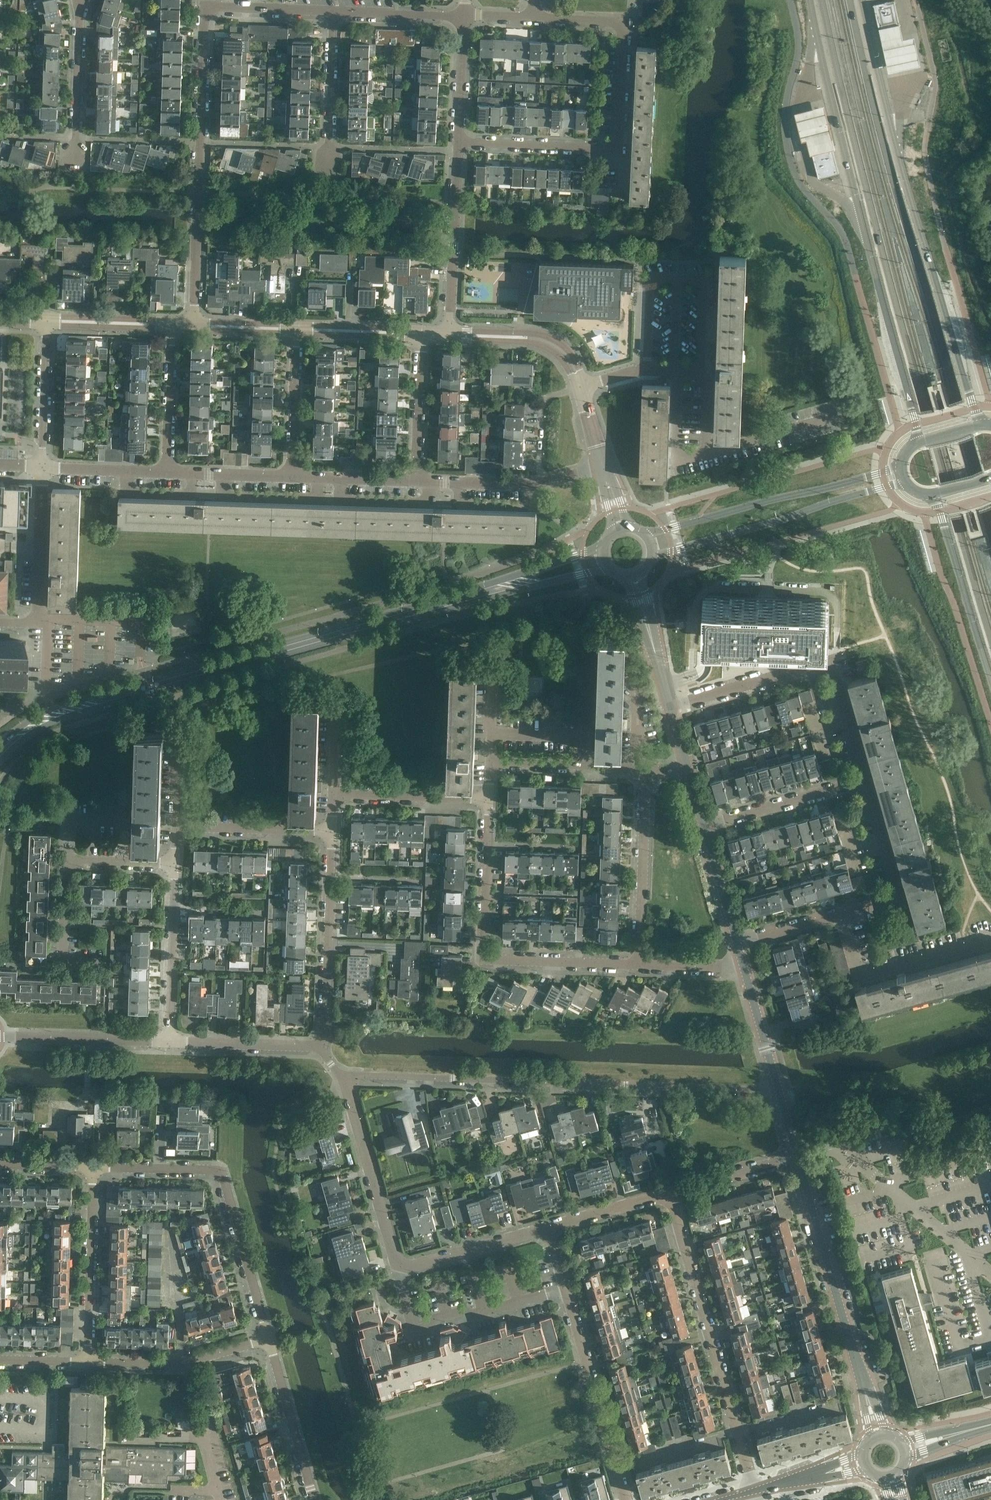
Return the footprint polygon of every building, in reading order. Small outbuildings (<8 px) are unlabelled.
[(56,0),(38,0),(35,1),(38,12),(43,11),(58,8),(56,0)] [(120,2),(114,0),(105,0),(102,9),(117,14),(120,2)] [(894,2),(895,2),(895,0),(874,5),(874,6),(875,6),(879,28),(879,29),(880,29),(880,28),(898,24),(899,25),(900,25),(900,24),(899,24),(894,2)] [(180,18),(180,6),(162,5),(162,17),(180,18)] [(60,19),(58,8),(43,11),(46,23),(42,24),(42,28),(47,27),(61,26),(62,19),(60,19)] [(122,15),(117,14),(102,9),(99,21),(97,21),(97,28),(116,31),(119,31),(119,27),(118,27),(122,15)] [(141,30),(141,36),(157,37),(160,37),(162,37),(163,29),(180,30),(180,18),(162,17),(162,29),(157,29),(157,30),(141,30)] [(903,38),(900,25),(899,25),(898,24),(880,28),(880,29),(879,29),(889,72),(921,64),(914,35),(903,38)] [(61,33),(61,26),(47,27),(42,28),(42,32),(44,32),(44,44),(59,45),(59,33),(61,33)] [(268,40),(269,27),(249,26),(249,40),(260,40),(268,40)] [(294,41),(294,34),(295,28),(269,27),(268,40),(268,44),(276,44),(294,45),(294,41)] [(119,47),(119,31),(116,31),(97,28),(97,34),(99,34),(99,46),(113,47),(119,47)] [(179,37),(180,30),(163,29),(162,37),(160,37),(160,48),(165,48),(183,49),(183,37),(179,37)] [(395,45),(396,32),(370,31),(370,37),(370,43),(370,44),(376,44),(387,45),(395,45)] [(415,45),(421,46),(421,39),(422,32),(396,32),(395,45),(403,45),(415,46),(415,45)] [(242,51),(243,39),(241,39),(230,38),(225,38),(224,50),(242,51)] [(492,56),(493,39),(491,39),(489,39),(482,38),(481,38),(481,46),(480,46),(480,47),(481,47),(480,55),(492,56)] [(505,56),(505,40),(496,39),(493,39),(492,56),(505,56)] [(517,57),(518,40),(516,40),(513,40),(506,40),(506,39),(505,39),(505,40),(505,56),(517,57)] [(517,57),(517,61),(529,62),(529,58),(530,41),(520,40),(518,40),(517,57)] [(306,41),(294,41),(294,45),(294,53),(311,53),(312,41),(306,41)] [(529,62),(529,65),(541,65),(541,58),(542,41),(540,41),(530,41),(529,58),(529,62)] [(553,59),(554,42),(544,42),(544,41),(542,41),(541,58),(553,59)] [(566,60),(567,42),(564,42),(564,43),(554,42),(553,59),(554,59),(553,64),(565,65),(566,60)] [(578,60),(579,43),(578,43),(571,43),(568,43),(567,42),(566,60),(578,60)] [(369,55),(370,44),(370,43),(357,43),(352,43),(351,55),(369,55)] [(586,44),(579,43),(578,60),(590,61),(591,49),(590,49),(591,44),(586,43),(586,44)] [(36,44),(35,56),(43,56),(58,57),(59,45),(44,44),(38,44),(36,44)] [(440,46),(433,45),(423,45),(423,46),(422,57),(440,57),(440,46)] [(118,59),(119,47),(113,47),(99,46),(98,58),(113,59),(118,59)] [(649,202),(655,73),(656,47),(637,46),(630,201),(649,202)] [(182,61),(183,49),(165,48),(164,60),(182,61)] [(221,50),(221,55),(224,55),(224,62),(242,63),(247,63),(247,51),(242,51),(224,50),(221,50)] [(288,52),(287,64),(293,64),(311,65),(311,53),(294,53),(288,52)] [(369,67),(369,55),(351,55),(351,66),(369,67)] [(58,69),(58,57),(43,56),(43,69),(58,69)] [(439,69),(440,57),(422,57),(421,69),(439,69)] [(113,59),(98,58),(98,71),(113,71),(113,59)] [(182,73),(182,61),(164,60),(164,73),(182,73)] [(242,75),(242,63),(224,62),(223,75),(242,75)] [(311,78),(311,65),(293,64),(293,77),(311,78)] [(368,80),(369,67),(351,66),(351,79),(368,80)] [(58,81),(58,69),(43,69),(42,81),(58,81)] [(439,82),(439,69),(421,69),(421,81),(439,82)] [(117,71),(113,71),(98,71),(97,82),(117,83),(117,71)] [(181,85),(182,73),(164,73),(163,85),(181,85)] [(241,88),(242,75),(223,75),(223,87),(241,88)] [(310,90),(311,78),(293,77),(292,89),(310,90)] [(351,79),(350,91),(368,90),(372,91),(373,91),(373,80),(368,80),(351,79)] [(57,93),(58,81),(42,81),(42,92),(57,93)] [(438,94),(439,82),(421,81),(420,93),(438,94)] [(116,95),(117,83),(97,82),(97,95),(116,95)] [(181,97),(181,85),(163,85),(163,97),(181,97)] [(241,100),(241,88),(223,87),(223,99),(241,100)] [(310,102),(310,90),(292,89),(292,101),(310,102)] [(372,91),(368,90),(350,91),(350,103),(368,103),(372,103),(372,91)] [(57,105),(57,93),(42,92),(42,105),(57,105)] [(438,106),(438,94),(420,93),(420,105),(438,106)] [(97,95),(97,107),(116,108),(117,95),(116,95),(112,95),(97,95)] [(158,97),(158,109),(163,109),(181,109),(181,102),(181,99),(181,98),(181,97),(163,97),(158,97)] [(240,112),(241,100),(223,99),(222,111),(240,112)] [(309,114),(310,102),(292,101),(291,113),(309,114)] [(526,124),(527,107),(527,102),(515,101),(515,106),(514,123),(521,123),(524,123),(524,124),(526,124)] [(367,116),(368,103),(350,103),(349,115),(367,116)] [(489,122),(490,105),(478,104),(477,112),(477,114),(477,121),(482,122),(482,121),(489,122)] [(38,105),(37,117),(41,117),(56,117),(57,105),(42,105),(38,105)] [(437,118),(438,106),(420,105),(419,117),(437,118)] [(501,123),(502,106),(490,105),(489,122),(490,122),(491,122),(500,122),(501,123)] [(824,105),(795,112),(802,141),(806,140),(810,154),(812,154),(813,153),(813,154),(832,149),(833,148),(835,148),(824,105)] [(514,123),(515,106),(502,106),(501,123),(504,123),(504,122),(514,123)] [(116,119),(116,108),(97,107),(96,119),(116,119)] [(538,124),(539,107),(527,107),(526,124),(528,124),(538,124)] [(550,125),(551,108),(539,107),(538,124),(546,125),(548,125),(550,125)] [(563,125),(563,109),(551,108),(550,125),(552,125),(562,125),(562,126),(563,126),(563,125)] [(180,121),(181,109),(163,109),(162,121),(180,121)] [(575,126),(576,109),(563,109),(563,125),(572,126),(575,126)] [(588,110),(576,109),(575,126),(577,126),(582,126),(582,127),(587,127),(587,126),(587,122),(588,110)] [(240,124),(240,112),(222,111),(222,123),(240,124)] [(309,126),(309,114),(291,113),(291,126),(309,126)] [(346,115),(346,119),(349,119),(349,127),(367,128),(375,128),(375,116),(367,116),(349,115),(346,115)] [(56,129),(56,117),(41,117),(41,129),(56,129)] [(436,130),(437,118),(419,117),(418,130),(436,130)] [(116,131),(116,119),(96,119),(96,130),(116,131)] [(180,133),(180,121),(162,121),(162,133),(180,133)] [(222,123),(221,135),(239,135),(247,136),(248,124),(240,124),(222,123)] [(309,138),(309,126),(291,126),(290,137),(309,138)] [(349,127),(349,139),(367,140),(375,140),(375,128),(367,128),(349,127)] [(436,142),(436,130),(418,130),(418,141),(436,142)] [(25,148),(27,143),(27,140),(16,140),(15,145),(7,142),(6,142),(4,147),(5,148),(1,158),(2,158),(0,163),(5,165),(7,160),(20,164),(21,164),(22,159),(25,148)] [(55,141),(43,141),(37,141),(35,146),(27,143),(25,148),(22,159),(21,164),(27,166),(29,161),(41,165),(48,167),(55,167),(55,141)] [(125,162),(128,152),(130,146),(130,144),(119,144),(118,148),(110,146),(109,146),(110,143),(103,143),(96,165),(104,168),(105,162),(124,168),(125,163),(125,162)] [(130,146),(128,152),(125,162),(125,163),(144,168),(144,169),(146,163),(145,163),(149,152),(145,151),(144,151),(146,145),(140,144),(138,149),(130,147),(130,146)] [(150,147),(149,152),(145,163),(146,163),(165,169),(164,169),(165,169),(168,160),(174,162),(178,150),(172,148),(170,153),(166,152),(165,152),(166,145),(160,145),(159,150),(151,147),(150,147)] [(254,167),(257,156),(259,150),(259,149),(227,147),(223,158),(228,160),(226,168),(244,173),(245,170),(252,172),(253,172),(254,167)] [(813,154),(813,153),(812,154),(812,155),(813,155),(819,176),(818,177),(818,178),(839,173),(839,171),(838,172),(832,150),(833,150),(833,148),(832,149),(813,154)] [(251,177),(250,179),(258,179),(259,177),(261,169),(273,172),(274,173),(275,167),(278,157),(278,156),(279,151),(280,151),(280,149),(269,149),(266,149),(265,150),(259,149),(259,150),(257,156),(254,167),(253,172),(251,177)] [(280,151),(279,151),(278,156),(278,157),(275,167),(294,173),(296,166),(297,166),(297,165),(297,164),(303,166),(307,154),(301,152),(301,150),(289,149),(288,154),(285,153),(280,151)] [(381,171),(385,161),(384,161),(386,155),(386,153),(375,152),(374,157),(366,155),(366,152),(353,152),(352,176),(359,176),(361,171),(379,176),(380,177),(381,171)] [(402,172),(405,162),(405,161),(407,155),(407,153),(386,153),(386,155),(384,161),(385,161),(381,171),(400,177),(401,177),(402,172)] [(422,175),(434,175),(434,167),(435,167),(435,154),(418,154),(418,159),(407,155),(405,161),(405,162),(402,172),(408,174),(416,177),(417,176),(421,177),(422,175)] [(474,181),(474,185),(486,186),(486,182),(487,164),(485,164),(485,165),(483,165),(476,164),(475,164),(475,171),(474,171),(474,173),(474,181)] [(498,182),(499,165),(490,165),(487,164),(486,182),(498,182)] [(511,183),(512,166),(509,166),(507,166),(500,165),(499,165),(498,182),(511,183)] [(523,183),(524,166),(524,167),(516,166),(514,166),(512,166),(511,183),(523,183)] [(535,184),(536,167),(534,167),(532,167),(524,167),(524,166),(523,183),(535,184)] [(547,185),(548,168),(541,168),(538,167),(536,167),(535,184),(547,185)] [(547,185),(547,190),(559,191),(560,168),(558,168),(556,168),(555,168),(548,168),(547,185)] [(560,168),(559,191),(571,192),(572,186),(572,169),(565,169),(564,169),(562,169),(562,168),(560,168)] [(580,169),(572,169),(572,186),(584,187),(585,175),(584,175),(585,170),(585,169),(580,169)] [(609,195),(598,194),(597,214),(608,215),(609,195)] [(20,235),(20,241),(20,243),(29,244),(30,235),(20,235)] [(56,236),(55,249),(63,249),(63,257),(63,258),(63,260),(69,260),(69,258),(74,258),(73,261),(91,261),(91,246),(91,242),(84,242),(84,246),(74,245),(70,245),(64,245),(64,244),(67,242),(67,237),(56,236)] [(45,244),(29,244),(20,243),(20,249),(20,256),(32,256),(32,279),(28,279),(27,292),(45,293),(45,280),(44,280),(44,279),(44,271),(45,244)] [(146,276),(151,276),(158,276),(158,264),(159,248),(133,247),(133,258),(137,258),(137,259),(139,259),(139,258),(146,259),(146,275),(146,276)] [(241,284),(242,270),(243,251),(236,251),(230,250),(227,250),(221,250),(217,250),(217,253),(216,253),(216,258),(217,258),(217,261),(220,261),(220,262),(222,262),(230,262),(230,277),(219,277),(218,288),(216,288),(216,295),(223,296),(223,304),(229,304),(229,305),(229,289),(230,284),(238,284),(241,284)] [(261,252),(261,263),(265,263),(267,264),(267,263),(274,263),(274,264),(274,279),(266,279),(266,290),(266,291),(273,292),(285,292),(285,281),(286,265),(294,265),(295,253),(286,253),(261,252)] [(346,270),(347,270),(347,255),(334,254),(334,256),(322,255),(322,254),(321,254),(321,269),(334,270),(334,268),(346,269),(346,270)] [(385,282),(385,267),(385,256),(366,255),(365,269),(360,269),(359,305),(375,305),(376,289),(371,289),(371,283),(373,283),(373,282),(385,282)] [(712,360),(712,370),(716,370),(714,434),(740,435),(746,256),(720,255),(717,360),(712,360)] [(410,257),(385,256),(385,267),(392,267),(392,268),(394,268),(398,268),(398,269),(397,284),(403,285),(403,284),(409,284),(410,273),(418,274),(418,267),(410,267),(410,257)] [(19,270),(20,258),(19,258),(0,258),(0,291),(5,291),(6,269),(13,269),(13,270),(15,270),(15,269),(19,270)] [(108,278),(107,297),(107,302),(119,302),(119,279),(133,279),(133,261),(108,260),(108,276),(108,278)] [(535,290),(534,315),(578,317),(578,314),(620,315),(621,296),(622,286),(633,287),(634,265),(634,264),(622,264),(540,261),(540,281),(540,280),(539,290),(537,290),(535,290)] [(178,265),(165,265),(165,264),(158,264),(158,276),(151,276),(151,286),(156,286),(156,287),(157,287),(157,286),(165,287),(164,303),(176,304),(177,271),(178,271),(178,265)] [(90,269),(63,268),(61,300),(83,301),(83,283),(82,283),(82,280),(90,280),(90,269)] [(229,293),(229,305),(234,305),(235,305),(235,299),(240,300),(240,306),(252,307),(253,290),(261,290),(261,291),(263,291),(263,290),(266,290),(266,279),(260,279),(261,271),(242,270),(241,284),(238,284),(238,289),(232,289),(232,293),(229,293)] [(418,274),(410,273),(409,284),(403,284),(403,285),(403,295),(416,296),(416,312),(415,312),(428,313),(428,311),(429,311),(429,306),(428,306),(428,285),(418,284),(418,280),(431,280),(431,279),(430,279),(431,274),(418,274)] [(309,282),(308,308),(326,309),(327,296),(346,296),(346,283),(309,282)] [(68,351),(68,352),(87,352),(87,340),(88,340),(68,339),(68,340),(69,340),(68,351)] [(132,341),(131,354),(150,354),(153,354),(153,350),(150,350),(150,342),(132,341)] [(192,356),(212,357),(212,356),(211,356),(212,345),(212,344),(213,344),(192,343),(192,344),(193,344),(193,356),(192,356)] [(255,358),(275,359),(274,358),(275,347),(275,346),(255,345),(255,346),(256,346),(256,358),(255,358)] [(317,360),(336,361),(343,361),(344,349),(337,348),(317,348),(318,348),(317,360)] [(380,362),(399,363),(399,351),(400,351),(400,350),(380,350),(381,350),(380,362)] [(87,352),(68,352),(68,363),(67,363),(67,364),(87,364),(86,364),(87,352)] [(442,364),(461,365),(461,353),(462,353),(442,352),(442,353),(442,364)] [(474,353),(474,365),(481,366),(482,353),(474,353)] [(149,366),(150,354),(131,354),(131,366),(149,366)] [(212,357),(192,356),(193,356),(192,368),(212,369),(212,368),(211,368),(211,357),(212,357)] [(275,359),(255,358),(256,358),(255,370),(274,371),(274,370),(274,359),(275,359)] [(336,373),(336,361),(317,360),(317,372),(316,372),(336,373)] [(512,383),(512,362),(512,363),(506,363),(503,363),(503,362),(492,362),(492,361),(491,361),(491,377),(485,377),(484,391),(491,392),(491,382),(492,380),(499,381),(499,382),(512,383),(511,383),(512,383)] [(399,363),(380,362),(380,374),(379,374),(399,375),(398,375),(399,363)] [(513,362),(512,362),(512,383),(525,383),(525,382),(532,382),(532,384),(533,384),(533,363),(533,364),(522,363),(522,364),(518,364),(518,363),(513,363),(513,362)] [(87,364),(67,364),(68,364),(67,375),(67,376),(86,376),(86,364),(87,364)] [(461,365),(442,364),(442,365),(442,376),(441,376),(461,377),(460,377),(461,365)] [(149,378),(149,366),(131,366),(130,378),(149,378)] [(211,369),(212,369),(192,368),(192,380),(191,380),(211,380),(211,369)] [(251,370),(251,382),(254,382),(273,382),(274,379),(274,371),(255,370),(251,370)] [(336,373),(316,372),(317,372),(317,384),(316,384),(336,385),(335,385),(336,373)] [(399,375),(379,374),(380,374),(380,386),(379,386),(399,387),(398,387),(398,375),(399,375)] [(86,376),(67,376),(67,380),(67,387),(66,387),(86,388),(85,388),(86,376)] [(461,377),(441,376),(441,377),(442,377),(442,380),(441,388),(460,389),(460,377),(461,377)] [(125,377),(124,390),(130,390),(149,390),(149,378),(130,378),(125,377)] [(211,381),(211,380),(191,380),(192,380),(192,384),(192,392),(191,392),(211,393),(211,392),(210,392),(211,381)] [(274,383),(254,382),(255,382),(255,394),(254,394),(273,395),(273,383),(274,383)] [(336,385),(316,384),(317,384),(316,396),(335,397),(335,385),(336,385)] [(671,385),(643,384),(639,480),(667,480),(671,385)] [(399,387),(379,386),(380,386),(379,398),(398,399),(398,387),(399,387)] [(86,388),(66,387),(66,388),(67,388),(67,392),(67,399),(66,399),(66,400),(86,400),(85,400),(85,388),(86,388)] [(460,389),(441,388),(441,389),(441,400),(440,400),(460,401),(459,401),(460,389)] [(148,402),(149,390),(130,390),(130,402),(148,402)] [(211,393),(191,392),(192,392),(191,404),(210,405),(210,404),(210,393),(211,393)] [(251,394),(250,406),(254,406),(273,407),(273,406),(273,395),(274,395),(273,395),(254,394),(251,394)] [(335,397),(316,396),(316,408),(315,408),(335,409),(334,409),(335,397)] [(398,399),(379,398),(379,410),(378,410),(398,411),(397,411),(397,407),(398,399)] [(86,400),(66,400),(67,400),(66,411),(66,412),(85,412),(85,400),(86,400)] [(460,401),(440,400),(440,401),(441,401),(440,412),(459,413),(459,401),(460,401)] [(148,414),(148,402),(130,402),(129,413),(148,414)] [(505,414),(505,415),(524,415),(524,403),(525,403),(505,402),(505,403),(506,403),(505,414)] [(210,405),(191,404),(191,416),(190,416),(210,416),(209,416),(210,405)] [(273,407),(254,406),(254,418),(253,418),(273,419),(273,418),(272,418),(273,407)] [(335,409),(315,408),(316,408),(315,420),(334,421),(334,409),(335,409)] [(398,411),(378,410),(379,410),(378,422),(397,423),(397,419),(397,411),(398,411)] [(85,412),(66,412),(66,423),(65,423),(65,424),(85,424),(84,424),(85,412)] [(439,424),(439,425),(440,425),(458,425),(464,425),(464,413),(459,413),(440,412),(440,413),(440,424),(439,424)] [(122,413),(122,425),(147,426),(148,414),(129,413),(122,413)] [(524,415),(505,415),(505,426),(504,426),(504,427),(524,427),(523,427),(524,415)] [(210,417),(210,416),(190,416),(191,416),(190,428),(209,429),(209,428),(209,417),(210,417)] [(273,419),(253,418),(254,418),(253,430),(272,430),(272,419),(273,419)] [(339,421),(334,421),(315,420),(315,432),(314,432),(334,433),(338,433),(339,421)] [(397,423),(378,422),(378,434),(397,435),(396,435),(397,423)] [(85,424),(65,424),(66,424),(66,428),(65,435),(84,436),(84,424),(85,424)] [(147,438),(147,426),(122,425),(121,437),(147,438)] [(458,437),(458,425),(440,425),(440,436),(439,436),(459,437),(458,437)] [(524,427),(504,427),(505,427),(505,438),(504,438),(504,439),(524,439),(523,439),(523,427),(524,427)] [(209,429),(190,428),(190,432),(190,440),(189,440),(209,440),(208,440),(209,429)] [(246,430),(245,442),(252,442),(272,443),(272,442),(271,442),(272,431),(272,430),(253,430),(246,430)] [(334,433),(314,432),(315,432),(315,436),(315,444),(314,444),(334,445),(333,445),(333,433),(334,433)] [(372,434),(372,446),(377,446),(397,447),(396,447),(396,435),(397,435),(378,434),(377,434),(372,434)] [(84,436),(65,435),(65,436),(65,447),(64,447),(64,448),(84,449),(84,448),(83,448),(84,436)] [(459,437),(439,436),(439,437),(440,437),(439,448),(458,449),(458,437),(459,437)] [(147,450),(147,438),(121,437),(121,449),(147,450)] [(524,439),(504,439),(505,439),(504,450),(503,450),(503,451),(523,451),(523,439),(524,439)] [(209,441),(209,440),(189,440),(190,440),(190,452),(189,452),(209,453),(209,452),(208,452),(208,441),(209,441)] [(272,443),(252,442),(253,442),(252,454),(252,455),(272,455),(272,454),(271,454),(271,443),(272,443)] [(96,453),(99,453),(99,448),(104,448),(104,444),(96,444),(96,453)] [(334,445),(314,444),(315,444),(314,456),(313,456),(313,457),(333,457),(333,445),(334,445)] [(397,447),(377,446),(377,458),(376,458),(376,459),(396,459),(396,447),(397,447)] [(224,452),(229,453),(229,449),(221,448),(220,458),(223,458),(224,452)] [(458,449),(439,448),(439,449),(439,460),(438,460),(438,461),(458,462),(458,461),(457,461),(458,449)] [(523,451),(503,451),(504,451),(504,462),(503,462),(503,463),(504,463),(523,464),(523,463),(522,463),(523,451)] [(349,469),(349,457),(340,456),(340,468),(349,469)] [(473,473),(473,461),(478,461),(478,457),(466,457),(465,473),(473,473)] [(11,521),(26,522),(28,522),(29,485),(5,484),(5,482),(0,482),(0,521),(11,521)] [(81,496),(81,489),(53,488),(49,608),(77,609),(81,496)] [(120,497),(119,526),(447,537),(535,540),(536,512),(452,509),(452,506),(447,505),(438,505),(438,508),(214,501),(214,497),(200,497),(200,500),(120,497)] [(11,565),(5,564),(5,571),(0,571),(0,610),(4,610),(6,571),(11,571),(11,565)] [(687,604),(685,651),(813,656),(813,645),(834,645),(836,583),(712,579),(687,604)] [(596,752),(622,753),(622,729),(627,729),(627,728),(624,728),(624,719),(627,719),(623,718),(626,639),(600,638),(596,752)] [(0,640),(0,672),(22,673),(22,654),(23,641),(0,640)] [(856,661),(856,662),(858,670),(859,670),(858,669),(868,666),(869,667),(867,658),(866,659),(856,662),(856,661)] [(479,749),(475,749),(477,669),(451,668),(447,782),(474,783),(474,759),(479,759),(479,749)] [(876,675),(848,682),(858,718),(857,718),(860,726),(860,725),(902,873),(901,873),(904,882),(918,929),(945,921),(930,866),(932,866),(930,859),(928,860),(889,722),(891,722),(889,716),(887,716),(876,675)] [(810,690),(804,691),(808,703),(813,701),(814,701),(810,690)] [(804,691),(798,693),(799,695),(802,704),(807,703),(808,703),(804,691)] [(787,698),(792,717),(803,714),(804,714),(802,704),(799,695),(799,696),(787,699),(787,698)] [(787,699),(775,702),(781,720),(782,725),(783,724),(793,721),(793,722),(794,721),(792,717),(787,698),(787,699)] [(290,813),(290,815),(316,816),(317,792),(321,792),(322,781),(317,781),(320,701),(301,701),(294,700),(291,792),(290,813)] [(775,702),(764,705),(769,723),(780,720),(781,720),(775,702)] [(760,707),(752,709),(757,727),(769,723),(764,705),(760,707)] [(752,709),(741,712),(746,730),(757,727),(752,709)] [(741,712),(729,715),(734,733),(735,737),(747,734),(746,730),(741,712)] [(729,715),(718,718),(723,736),(734,733),(729,715)] [(718,718),(706,722),(711,739),(723,736),(718,718)] [(694,724),(700,743),(711,739),(706,722),(695,725),(695,724),(694,724)] [(165,813),(161,813),(164,734),(164,733),(137,732),(137,733),(134,846),(134,847),(160,848),(161,824),(165,824),(165,813)] [(804,757),(803,757),(808,775),(809,775),(808,775),(820,771),(820,772),(821,772),(818,762),(815,753),(815,754),(813,754),(804,757)] [(792,760),(797,778),(808,775),(803,757),(792,760)] [(824,760),(824,761),(827,772),(833,770),(830,759),(829,759),(824,761),(824,760)] [(781,763),(780,763),(785,781),(797,778),(792,760),(781,763)] [(719,766),(717,761),(706,764),(707,769),(719,766)] [(818,762),(821,772),(821,774),(827,772),(824,761),(823,761),(818,762)] [(769,766),(774,784),(785,781),(780,763),(769,766)] [(745,769),(746,773),(751,791),(762,788),(757,770),(756,765),(745,768),(745,769)] [(769,766),(757,770),(762,788),(774,784),(769,766)] [(734,776),(739,794),(751,791),(746,773),(734,776)] [(723,779),(722,779),(728,798),(728,797),(739,794),(734,776),(723,779)] [(711,782),(710,782),(716,801),(727,797),(727,798),(728,798),(722,779),(712,782),(711,783),(711,782)] [(520,804),(521,786),(521,785),(521,786),(509,786),(509,785),(508,785),(508,805),(508,804),(520,804)] [(532,805),(533,786),(521,786),(520,804),(532,805)] [(544,805),(545,787),(545,786),(545,787),(533,786),(532,805),(544,805)] [(556,805),(557,786),(557,787),(545,787),(544,805),(556,805)] [(568,806),(569,787),(557,787),(557,786),(556,805),(568,806)] [(581,795),(581,787),(581,788),(569,787),(568,806),(581,806),(581,805),(581,795)] [(603,807),(603,808),(622,809),(622,808),(622,797),(623,797),(623,796),(617,796),(611,796),(605,796),(603,795),(603,807)] [(843,806),(838,807),(841,819),(846,817),(843,806)] [(838,807),(831,809),(832,811),(834,821),(835,821),(835,820),(840,819),(841,819),(838,807)] [(603,819),(603,820),(621,821),(622,821),(622,820),(621,820),(622,809),(603,808),(603,819)] [(831,812),(820,815),(825,833),(835,830),(836,830),(837,830),(837,831),(837,830),(834,821),(832,811),(831,811),(831,812)] [(820,815),(808,818),(813,836),(815,842),(827,839),(825,833),(820,815)] [(364,842),(364,840),(365,818),(364,818),(353,818),(353,817),(352,817),(351,841),(364,842)] [(376,837),(377,819),(377,818),(376,818),(365,818),(364,840),(376,841),(376,837)] [(388,837),(389,819),(389,818),(388,818),(388,819),(377,819),(376,837),(376,841),(376,842),(388,843),(388,842),(388,837)] [(808,818),(797,822),(802,840),(803,839),(813,836),(808,818)] [(388,837),(388,842),(400,842),(400,838),(401,819),(400,819),(389,819),(388,837)] [(401,819),(400,838),(412,838),(413,820),(413,819),(412,819),(412,820),(401,819)] [(413,820),(412,838),(424,838),(424,837),(425,827),(425,819),(425,820),(424,820),(413,820)] [(603,820),(602,831),(621,832),(621,821),(603,820)] [(797,822),(785,825),(790,843),(792,848),(803,844),(802,840),(797,822)] [(785,825),(774,828),(779,846),(790,843),(785,825)] [(447,839),(447,840),(465,841),(466,829),(466,828),(461,828),(455,828),(449,828),(447,828),(447,839)] [(774,828),(762,831),(767,849),(779,846),(774,828)] [(598,843),(598,844),(602,844),(620,845),(621,845),(621,844),(620,844),(621,832),(602,831),(599,831),(598,843)] [(762,831),(751,835),(756,853),(758,860),(769,857),(767,849),(762,831)] [(30,834),(30,854),(40,854),(41,834),(30,834)] [(50,854),(51,834),(46,834),(41,834),(40,854),(50,855),(50,854)] [(739,837),(744,856),(756,853),(751,835),(739,838),(739,837)] [(727,840),(727,841),(732,860),(734,866),(746,863),(744,856),(739,837),(739,838),(728,841),(727,841),(727,840)] [(447,840),(446,852),(465,853),(465,841),(466,841),(465,841),(447,840)] [(602,844),(601,856),(620,856),(620,852),(620,845),(602,844)] [(207,869),(207,850),(195,850),(195,849),(194,869),(194,868),(207,869)] [(219,869),(219,850),(219,851),(207,850),(207,869),(219,869)] [(231,870),(231,851),(219,851),(219,850),(219,869),(231,870)] [(243,870),(243,851),(243,852),(231,851),(231,870),(243,870)] [(254,871),(255,851),(255,852),(243,852),(243,851),(243,870),(254,871)] [(267,869),(267,859),(268,852),(267,852),(255,852),(255,851),(254,871),(254,876),(267,876),(267,869)] [(518,870),(518,852),(507,851),(506,851),(505,871),(506,871),(506,870),(518,870)] [(530,871),(531,852),(530,852),(519,852),(519,851),(518,851),(518,852),(518,870),(530,871)] [(446,852),(446,864),(464,865),(465,853),(446,852)] [(542,871),(542,852),(531,852),(530,871),(542,871)] [(554,871),(555,852),(554,852),(554,853),(543,852),(542,852),(542,871),(554,871)] [(566,872),(566,853),(555,853),(555,852),(554,871),(566,872)] [(567,853),(566,853),(566,872),(578,872),(578,873),(579,853),(578,853),(578,854),(567,853)] [(49,884),(50,879),(50,870),(50,865),(50,864),(50,856),(50,855),(40,854),(30,854),(29,864),(29,874),(29,884),(49,885),(49,884)] [(601,867),(601,868),(620,868),(620,857),(621,857),(621,856),(620,856),(601,856),(601,867)] [(298,860),(291,860),(289,860),(289,872),(308,873),(308,861),(309,861),(304,860),(298,860)] [(835,867),(834,867),(836,873),(841,891),(853,888),(851,879),(848,869),(847,863),(846,864),(835,867)] [(446,864),(446,876),(464,877),(464,865),(465,865),(464,865),(446,864)] [(601,879),(601,880),(619,881),(620,868),(601,868),(601,879)] [(735,872),(737,878),(749,874),(747,868),(735,872)] [(309,873),(308,873),(289,872),(289,884),(308,885),(308,873),(309,873)] [(836,873),(824,876),(830,895),(830,894),(841,891),(836,873)] [(857,877),(860,889),(863,888),(866,887),(866,886),(865,884),(863,875),(862,876),(857,877)] [(446,876),(445,888),(464,889),(464,877),(465,877),(464,877),(446,876)] [(824,877),(813,880),(818,898),(829,894),(829,895),(830,895),(824,876),(824,877)] [(851,879),(853,888),(854,890),(860,889),(857,877),(856,877),(851,879)] [(600,892),(619,893),(619,881),(601,880),(600,892)] [(813,880),(801,883),(806,901),(818,898),(813,880)] [(92,903),(93,883),(92,883),(92,884),(81,884),(81,883),(80,883),(79,903),(80,903),(80,902),(92,903)] [(104,903),(105,884),(104,884),(93,884),(93,883),(92,903),(104,903)] [(350,883),(349,903),(350,903),(350,902),(351,902),(361,902),(362,903),(362,883),(362,884),(350,884),(350,883)] [(362,903),(362,906),(374,906),(374,903),(374,884),(362,884),(362,883),(362,903)] [(790,886),(795,905),(806,901),(801,883),(790,886)] [(48,915),(49,910),(49,905),(49,904),(49,900),(49,890),(49,885),(29,884),(28,894),(28,904),(28,914),(48,915)] [(116,903),(117,884),(116,884),(116,885),(105,884),(104,903),(116,903)] [(128,904),(129,885),(128,885),(117,885),(117,884),(116,903),(128,904)] [(308,885),(289,884),(288,896),(307,897),(308,885)] [(374,884),(374,903),(385,903),(386,903),(386,885),(386,884),(386,885),(374,884)] [(140,904),(141,885),(140,885),(140,886),(129,885),(128,904),(140,904)] [(141,885),(140,904),(152,905),(153,885),(153,886),(152,886),(141,886),(141,885)] [(386,885),(386,903),(388,903),(398,904),(398,885),(386,885)] [(398,904),(397,910),(398,910),(409,911),(409,904),(410,886),(406,886),(398,885),(398,904)] [(409,904),(409,911),(422,911),(422,905),(423,885),(422,885),(422,886),(422,885),(422,886),(418,886),(410,886),(410,885),(410,886),(409,904)] [(790,886),(778,889),(784,908),(795,905),(790,886)] [(441,888),(441,900),(445,900),(463,901),(463,897),(465,897),(466,889),(464,889),(445,888),(441,888)] [(778,889),(767,892),(771,910),(784,908),(778,889)] [(600,892),(600,904),(618,904),(619,893),(600,892)] [(757,895),(755,896),(760,914),(771,910),(767,892),(757,895)] [(308,897),(307,897),(288,896),(288,908),(307,909),(307,897),(308,897)] [(744,898),(743,898),(748,918),(749,918),(749,917),(760,914),(755,896),(744,899),(744,898),(744,899),(744,898)] [(444,912),(463,913),(463,901),(464,901),(463,901),(445,900),(444,912)] [(593,904),(592,916),(599,916),(618,916),(618,904),(600,904),(593,904)] [(307,909),(288,908),(288,920),(306,921),(307,909)] [(444,924),(462,925),(463,925),(462,925),(463,913),(444,912),(444,924)] [(47,944),(48,940),(48,935),(48,930),(48,925),(48,924),(48,920),(48,915),(28,914),(27,924),(27,932),(27,944),(47,945),(47,944)] [(204,935),(205,916),(193,916),(193,915),(192,935),(193,935),(193,934),(204,935)] [(216,935),(217,916),(217,917),(205,916),(204,935),(216,935)] [(228,936),(229,917),(217,917),(217,916),(216,935),(228,936)] [(576,940),(577,927),(577,917),(564,916),(564,920),(564,939),(564,938),(575,939),(576,939),(576,940)] [(599,916),(599,928),(618,928),(618,916),(599,916)] [(240,936),(241,917),(229,917),(228,936),(240,936)] [(241,917),(240,936),(241,936),(252,936),(253,917),(253,918),(251,918),(249,918),(241,918),(241,917)] [(252,936),(252,945),(264,945),(265,945),(265,938),(265,918),(253,918),(253,917),(252,936)] [(516,937),(516,918),(504,918),(504,917),(503,937),(504,937),(504,936),(516,937),(515,937),(516,937)] [(528,938),(528,919),(516,918),(516,937),(528,937),(528,938)] [(540,938),(540,919),(528,919),(528,938),(528,937),(539,938),(540,938)] [(552,939),(552,920),(540,919),(540,938),(551,938),(551,939),(552,939)] [(307,921),(306,921),(288,920),(287,932),(306,933),(306,921),(307,921)] [(564,939),(564,920),(552,920),(552,939),(552,938),(563,938),(563,939),(564,939)] [(347,936),(360,936),(361,924),(348,924),(348,930),(348,935),(347,935),(347,936)] [(443,936),(443,937),(445,937),(463,937),(462,937),(462,932),(462,925),(444,924),(444,935),(444,936),(443,936)] [(152,928),(139,928),(132,928),(132,940),(151,941),(150,941),(151,929),(152,929),(152,928)] [(595,928),(594,940),(598,940),(618,941),(618,940),(617,940),(618,928),(599,928),(595,928)] [(829,941),(840,938),(840,936),(839,936),(838,931),(839,931),(838,930),(827,934),(829,941)] [(307,933),(306,933),(287,932),(287,944),(306,945),(306,933),(307,933)] [(780,947),(773,949),(773,950),(774,949),(775,953),(777,960),(795,955),(803,953),(798,937),(787,941),(779,943),(780,947)] [(841,942),(840,938),(829,941),(831,947),(842,944),(842,942),(841,942)] [(151,941),(132,940),(131,952),(151,953),(150,953),(150,941),(151,941)] [(390,979),(390,988),(398,988),(398,996),(409,996),(409,999),(418,1000),(418,993),(419,946),(426,946),(426,942),(405,942),(404,958),(407,958),(407,963),(401,963),(401,979),(390,979)] [(47,955),(47,950),(47,945),(27,944),(26,953),(26,954),(47,955)] [(306,945),(287,944),(287,956),(305,957),(306,945)] [(449,945),(445,944),(431,944),(430,954),(442,955),(442,968),(438,968),(437,985),(443,985),(453,986),(453,976),(462,976),(462,956),(448,955),(448,945),(449,945)] [(843,949),(842,944),(831,947),(833,954),(844,951),(844,949),(843,949)] [(348,955),(348,957),(347,978),(349,978),(349,983),(346,983),(345,998),(359,999),(359,995),(368,996),(367,996),(368,996),(369,965),(381,966),(381,953),(380,953),(376,953),(375,953),(370,953),(370,952),(365,952),(365,948),(351,948),(351,949),(351,954),(350,954),(350,955),(348,955)] [(845,955),(844,951),(833,954),(834,961),(846,957),(845,955)] [(855,989),(862,1015),(863,1014),(862,1012),(990,976),(990,951),(905,975),(897,977),(897,978),(866,986),(855,989)] [(151,953),(131,952),(131,964),(150,965),(150,953),(151,953)] [(47,965),(47,955),(26,954),(26,964),(47,965)] [(777,961),(780,972),(798,967),(795,956),(795,955),(777,960),(777,961)] [(306,957),(305,957),(287,956),(286,968),(285,968),(285,969),(305,970),(305,969),(305,957),(306,957)] [(847,962),(846,957),(834,961),(836,967),(847,964),(848,964),(847,962)] [(150,965),(131,964),(131,976),(150,977),(149,977),(150,965)] [(849,969),(847,964),(836,967),(838,974),(849,971),(850,970),(849,969)] [(798,967),(780,972),(784,984),(802,979),(798,967)] [(17,978),(18,970),(7,970),(7,990),(16,990),(17,990),(17,978)] [(851,975),(849,971),(838,974),(840,980),(851,977),(852,977),(851,975)] [(150,977),(131,976),(130,988),(149,989),(149,977),(150,977)] [(852,982),(851,977),(840,980),(842,987),(853,984),(853,982),(852,982)] [(26,999),(27,978),(17,978),(17,990),(16,990),(16,999),(26,999)] [(36,999),(37,979),(27,978),(26,999),(36,999)] [(66,1000),(67,980),(37,979),(36,999),(66,1000)] [(220,994),(213,994),(213,1011),(218,1011),(218,1016),(225,1016),(225,1017),(227,1017),(227,1016),(236,1016),(237,992),(242,992),(242,979),(226,979),(225,997),(219,997),(220,994)] [(784,984),(783,984),(784,984),(787,995),(805,990),(802,980),(802,979),(784,984)] [(97,1001),(97,981),(67,980),(66,1000),(97,1001)] [(510,988),(503,1003),(516,1009),(520,1001),(528,1006),(530,1003),(534,1006),(542,992),(537,989),(538,988),(529,983),(527,987),(521,984),(520,984),(514,980),(510,988)] [(105,1002),(105,981),(97,981),(97,1001),(105,1002)] [(213,1011),(213,994),(207,994),(207,996),(201,996),(202,982),(190,981),(189,1015),(207,1015),(207,1011),(207,1010),(212,1011),(213,1011)] [(487,982),(478,1000),(499,1011),(503,1003),(510,988),(498,982),(495,986),(488,982),(487,982)] [(257,983),(256,1023),(274,1024),(274,1021),(279,1021),(280,1003),(274,1003),(274,1007),(267,1007),(268,983),(259,983),(257,983)] [(575,991),(569,1005),(581,1012),(585,1004),(594,1008),(603,990),(594,986),(592,989),(586,986),(579,983),(575,991)] [(279,1021),(281,1021),(285,1021),(286,1021),(286,1024),(304,1025),(304,1010),(304,1009),(305,985),(293,984),(293,993),(287,993),(287,1004),(280,1003),(279,1021)] [(542,992),(534,1006),(540,1009),(544,1002),(565,1013),(569,1005),(575,991),(563,984),(561,988),(553,984),(552,984),(547,995),(542,992)] [(645,985),(641,993),(634,1007),(646,1014),(651,1006),(659,1010),(668,992),(665,990),(664,991),(660,989),(660,988),(659,988),(657,991),(645,985)] [(634,1007),(641,993),(628,986),(626,990),(623,989),(622,989),(618,987),(618,986),(617,986),(615,990),(611,987),(604,999),(609,1002),(608,1004),(630,1015),(634,1007)] [(149,989),(130,988),(130,1000),(149,1001),(148,1001),(149,989)] [(787,995),(786,995),(786,996),(787,996),(788,1000),(790,1007),(808,1002),(816,1000),(812,988),(805,990),(787,995)] [(149,1001),(130,1000),(129,1012),(129,1013),(149,1013),(148,1013),(148,1008),(148,1001),(149,1001)] [(790,1007),(791,1011),(793,1018),(793,1019),(799,1017),(811,1014),(808,1002),(790,1007)] [(847,1005),(835,1008),(838,1016),(849,1013),(847,1005)] [(811,1014),(799,1017),(799,1018),(800,1018),(802,1025),(802,1026),(817,1022),(815,1013),(811,1014)] [(0,1098),(0,1119),(11,1119),(12,1112),(15,1113),(15,1098),(0,1098)] [(118,1115),(118,1122),(142,1123),(142,1118),(136,1118),(136,1116),(139,1116),(139,1102),(119,1101),(119,1115),(118,1115)] [(453,1105),(454,1106),(460,1125),(467,1123),(467,1127),(471,1129),(481,1126),(482,1129),(489,1128),(487,1121),(481,1123),(476,1106),(471,1108),(468,1108),(466,1101),(453,1105)] [(611,1101),(600,1101),(605,1113),(611,1113),(611,1101)] [(178,1116),(178,1124),(202,1124),(202,1117),(199,1117),(200,1103),(179,1103),(179,1111),(177,1111),(177,1116),(178,1116)] [(525,1104),(512,1107),(518,1129),(519,1134),(541,1128),(535,1108),(535,1109),(530,1110),(529,1110),(529,1109),(528,1109),(527,1108),(526,1108),(525,1104)] [(460,1127),(454,1106),(453,1105),(441,1108),(443,1115),(435,1118),(437,1125),(434,1126),(436,1141),(454,1135),(452,1129),(460,1127)] [(584,1106),(571,1109),(571,1111),(577,1132),(579,1131),(580,1131),(580,1129),(586,1128),(587,1129),(588,1133),(599,1130),(594,1111),(588,1112),(589,1114),(586,1115),(586,1113),(584,1106)] [(518,1129),(512,1107),(500,1111),(502,1118),(488,1122),(488,1121),(487,1121),(489,1128),(493,1143),(505,1139),(505,1136),(512,1134),(511,1131),(518,1129)] [(552,1123),(548,1124),(549,1127),(553,1141),(557,1140),(571,1136),(570,1134),(577,1132),(571,1111),(564,1113),(564,1112),(559,1113),(561,1120),(558,1121),(552,1122),(552,1123)] [(398,1135),(386,1138),(390,1151),(396,1150),(405,1147),(407,1152),(418,1149),(429,1146),(422,1121),(413,1123),(410,1113),(396,1117),(397,1119),(401,1134),(398,1135)] [(627,1115),(615,1119),(621,1139),(624,1149),(647,1142),(645,1137),(645,1136),(643,1137),(642,1133),(644,1132),(646,1131),(642,1118),(634,1120),(632,1114),(633,1114),(632,1114),(627,1115)] [(70,1121),(67,1121),(67,1130),(83,1131),(83,1135),(90,1135),(90,1123),(84,1123),(84,1116),(71,1115),(70,1121)] [(11,1119),(0,1119),(0,1140),(14,1140),(14,1128),(24,1129),(24,1120),(11,1119)] [(152,1130),(152,1124),(152,1123),(142,1123),(118,1122),(117,1129),(118,1129),(118,1143),(138,1144),(139,1130),(152,1130)] [(300,1134),(293,1136),(294,1141),(298,1155),(300,1154),(308,1152),(317,1150),(316,1145),(322,1143),(320,1137),(319,1134),(313,1135),(310,1123),(298,1127),(300,1134)] [(202,1131),(202,1124),(178,1124),(178,1131),(179,1131),(178,1145),(199,1145),(199,1131),(202,1131)] [(57,1130),(44,1130),(43,1141),(57,1142),(57,1130)] [(322,1143),(316,1145),(317,1150),(320,1160),(326,1158),(339,1154),(332,1130),(319,1134),(320,1137),(322,1143)] [(624,1149),(623,1149),(624,1155),(627,1165),(632,1163),(636,1178),(649,1174),(647,1168),(656,1166),(652,1152),(650,1153),(648,1148),(647,1143),(647,1142),(624,1149)] [(553,1150),(545,1152),(546,1159),(554,1157),(553,1150)] [(562,1156),(556,1158),(558,1165),(564,1163),(562,1156)] [(612,1178),(613,1178),(608,1161),(594,1165),(595,1167),(588,1169),(588,1170),(594,1190),(607,1187),(605,1180),(607,1179),(612,1178)] [(468,1164),(461,1166),(463,1173),(470,1171),(468,1164)] [(498,1182),(504,1180),(499,1164),(485,1168),(487,1176),(496,1173),(498,1182)] [(534,1184),(534,1186),(540,1205),(547,1202),(548,1204),(553,1203),(551,1196),(559,1193),(556,1181),(560,1180),(556,1165),(547,1167),(549,1173),(544,1175),(545,1178),(546,1181),(541,1182),(534,1184)] [(594,1190),(588,1170),(581,1172),(581,1171),(576,1172),(575,1168),(566,1170),(571,1190),(572,1189),(580,1187),(582,1194),(594,1190)] [(340,1185),(338,1177),(317,1182),(320,1196),(326,1194),(328,1202),(349,1196),(347,1188),(348,1188),(347,1183),(340,1185)] [(511,1184),(506,1186),(512,1206),(517,1204),(517,1205),(523,1204),(526,1203),(527,1206),(528,1210),(540,1206),(540,1205),(534,1186),(534,1184),(532,1179),(521,1182),(520,1181),(511,1184)] [(59,1202),(59,1186),(60,1184),(52,1183),(52,1185),(48,1185),(47,1202),(47,1207),(59,1207),(59,1202)] [(0,1184),(0,1201),(12,1201),(12,1184),(0,1184)] [(23,1201),(24,1185),(12,1184),(12,1201),(23,1201)] [(629,1184),(622,1186),(624,1192),(631,1191),(629,1184)] [(35,1202),(36,1185),(24,1185),(23,1201),(35,1202)] [(47,1202),(48,1185),(36,1185),(35,1202),(47,1202)] [(72,1186),(59,1186),(59,1202),(72,1203),(72,1196),(73,1195),(75,1195),(76,1186),(74,1185),(73,1185),(72,1186)] [(760,1190),(761,1195),(764,1205),(765,1205),(776,1202),(776,1201),(775,1195),(773,1191),(774,1191),(773,1191),(772,1186),(764,1189),(761,1190),(760,1190)] [(132,1204),(132,1187),(120,1187),(119,1187),(119,1197),(119,1203),(119,1204),(120,1204),(132,1204)] [(143,1205),(144,1188),(132,1187),(132,1204),(143,1205)] [(155,1205),(156,1188),(144,1188),(143,1205),(155,1205)] [(167,1199),(168,1188),(156,1188),(155,1205),(167,1205),(167,1199)] [(179,1206),(180,1189),(168,1188),(167,1199),(167,1205),(179,1206)] [(431,1210),(427,1197),(431,1196),(429,1188),(410,1193),(410,1194),(412,1199),(411,1199),(406,1201),(410,1216),(431,1210)] [(487,1197),(480,1199),(486,1220),(493,1218),(494,1219),(499,1218),(497,1211),(505,1208),(500,1188),(486,1192),(487,1197)] [(191,1206),(192,1189),(180,1189),(179,1206),(191,1206)] [(204,1189),(192,1189),(191,1206),(204,1206),(204,1200),(204,1197),(204,1189)] [(757,1191),(748,1193),(753,1209),(754,1212),(765,1209),(764,1205),(761,1195),(760,1190),(757,1191)] [(786,1192),(775,1195),(776,1201),(788,1198),(787,1193),(787,1192),(786,1192)] [(737,1196),(741,1212),(742,1212),(753,1209),(748,1193),(741,1195),(741,1196),(737,1197),(737,1196)] [(350,1195),(349,1196),(328,1202),(324,1203),(330,1226),(338,1224),(338,1226),(350,1222),(347,1210),(354,1208),(350,1195)] [(487,1221),(486,1220),(480,1199),(468,1203),(466,1196),(450,1201),(454,1215),(455,1214),(457,1222),(472,1218),(474,1225),(487,1221)] [(734,1197),(726,1199),(730,1215),(741,1212),(737,1196),(737,1197),(734,1198),(734,1197)] [(776,1202),(778,1208),(790,1204),(789,1204),(788,1199),(788,1198),(776,1201),(776,1202)] [(299,1199),(293,1201),(295,1210),(301,1209),(299,1199)] [(718,1202),(714,1203),(718,1218),(719,1218),(730,1215),(726,1199),(718,1202)] [(702,1206),(695,1208),(697,1217),(697,1218),(699,1225),(707,1222),(707,1221),(718,1218),(714,1203),(710,1204),(702,1206)] [(790,1204),(778,1208),(779,1214),(792,1210),(791,1209),(791,1210),(790,1205),(790,1204)] [(446,1227),(454,1225),(448,1205),(441,1207),(446,1227)] [(436,1228),(431,1210),(410,1216),(415,1234),(436,1228)] [(792,1210),(779,1214),(781,1219),(786,1218),(787,1218),(793,1216),(793,1215),(791,1211),(792,1211),(792,1210)] [(208,1212),(195,1216),(197,1222),(194,1223),(192,1224),(196,1236),(212,1231),(209,1219),(210,1219),(208,1212)] [(72,1214),(59,1214),(59,1221),(54,1221),(54,1233),(71,1233),(71,1221),(72,1221),(72,1214)] [(781,1219),(772,1222),(775,1234),(790,1230),(788,1222),(787,1218),(786,1218),(781,1219)] [(8,1234),(8,1222),(0,1221),(0,1234),(8,1234)] [(642,1224),(638,1224),(642,1240),(644,1246),(656,1242),(655,1242),(654,1237),(655,1236),(653,1230),(652,1230),(651,1226),(652,1226),(652,1225),(651,1226),(650,1221),(642,1223),(642,1224)] [(129,1225),(121,1225),(111,1224),(111,1237),(128,1237),(129,1225)] [(634,1225),(626,1227),(631,1243),(642,1240),(638,1224),(634,1226),(634,1225)] [(664,1227),(653,1230),(655,1236),(666,1233),(666,1232),(664,1228),(665,1228),(664,1226),(664,1227)] [(352,1227),(332,1233),(339,1257),(344,1256),(345,1255),(364,1250),(362,1242),(363,1242),(362,1237),(355,1239),(352,1227)] [(615,1231),(619,1246),(631,1243),(626,1227),(618,1230),(619,1230),(615,1231)] [(790,1230),(775,1234),(778,1245),(793,1241),(792,1238),(792,1237),(790,1230)] [(215,1242),(212,1231),(196,1236),(199,1247),(215,1242)] [(604,1234),(603,1234),(608,1249),(619,1246),(615,1231),(611,1232),(604,1234)] [(71,1245),(71,1233),(54,1233),(54,1245),(71,1245)] [(655,1236),(654,1237),(655,1242),(668,1239),(668,1238),(667,1238),(666,1233),(655,1236)] [(596,1237),(592,1238),(596,1253),(597,1253),(608,1250),(608,1249),(603,1234),(595,1236),(596,1237)] [(705,1240),(704,1241),(705,1241),(706,1245),(705,1245),(708,1253),(723,1248),(720,1237),(720,1236),(708,1240),(705,1240)] [(128,1249),(128,1237),(111,1237),(111,1249),(128,1249)] [(588,1238),(580,1241),(583,1250),(582,1250),(583,1254),(583,1255),(584,1255),(584,1256),(585,1256),(596,1253),(592,1238),(588,1239),(588,1238)] [(668,1239),(655,1242),(656,1242),(657,1248),(669,1244),(668,1239)] [(793,1241),(778,1245),(782,1257),(797,1252),(794,1245),(793,1241),(794,1241),(793,1241)] [(218,1254),(215,1242),(199,1247),(202,1258),(218,1254)] [(669,1244),(657,1248),(659,1253),(665,1252),(671,1251),(671,1250),(669,1245),(669,1244)] [(70,1257),(71,1245),(54,1245),(53,1257),(70,1257)] [(723,1248),(708,1253),(710,1261),(711,1264),(727,1260),(723,1248)] [(127,1261),(128,1249),(111,1249),(110,1261),(127,1261)] [(339,1257),(336,1258),(342,1281),(355,1277),(355,1275),(364,1272),(362,1267),(363,1267),(362,1266),(362,1264),(363,1264),(369,1262),(365,1249),(364,1250),(345,1255),(344,1256),(339,1257)] [(651,1255),(651,1256),(654,1267),(669,1263),(667,1256),(666,1256),(665,1252),(659,1253),(651,1255)] [(797,1252),(782,1257),(785,1268),(800,1264),(799,1261),(797,1252)] [(222,1265),(218,1254),(202,1258),(205,1270),(222,1265)] [(70,1269),(70,1257),(53,1257),(53,1268),(70,1269)] [(727,1260),(711,1264),(712,1268),(714,1275),(730,1271),(727,1260)] [(127,1273),(127,1261),(110,1261),(110,1273),(127,1273)] [(654,1267),(646,1270),(649,1281),(652,1281),(657,1279),(672,1275),(672,1274),(671,1271),(672,1269),(672,1268),(672,1266),(671,1265),(669,1264),(669,1263),(654,1267)] [(800,1264),(785,1268),(788,1279),(788,1280),(803,1276),(801,1268),(800,1264)] [(225,1277),(222,1265),(205,1270),(209,1281),(225,1277)] [(70,1281),(70,1269),(53,1268),(53,1281),(70,1281)] [(975,1387),(970,1372),(966,1357),(938,1365),(937,1360),(937,1359),(935,1353),(935,1352),(933,1346),(933,1345),(931,1339),(931,1338),(929,1332),(929,1331),(927,1325),(927,1324),(925,1319),(926,1318),(925,1317),(923,1312),(924,1312),(923,1310),(921,1305),(922,1305),(921,1303),(919,1298),(920,1298),(919,1296),(918,1291),(917,1289),(916,1284),(915,1282),(914,1277),(913,1275),(912,1270),(911,1268),(910,1269),(904,1270),(903,1271),(897,1272),(896,1273),(890,1274),(889,1275),(883,1276),(881,1277),(882,1278),(884,1284),(883,1284),(884,1285),(886,1291),(886,1292),(888,1298),(887,1298),(888,1299),(890,1305),(890,1306),(891,1312),(892,1313),(893,1318),(894,1320),(895,1325),(896,1327),(897,1332),(898,1334),(899,1339),(899,1341),(900,1341),(901,1346),(901,1348),(902,1348),(903,1353),(903,1355),(904,1355),(905,1360),(905,1361),(906,1361),(907,1367),(907,1368),(908,1368),(909,1374),(909,1375),(911,1381),(911,1382),(913,1388),(913,1389),(915,1395),(915,1396),(917,1402),(917,1403),(919,1403),(924,1401),(925,1401),(926,1401),(931,1399),(933,1399),(938,1397),(940,1397),(945,1395),(945,1396),(975,1387)] [(730,1271),(714,1275),(714,1276),(716,1284),(717,1284),(718,1287),(738,1282),(734,1270),(730,1272),(730,1271)] [(584,1275),(583,1275),(583,1276),(584,1275),(585,1279),(584,1279),(586,1287),(602,1282),(599,1271),(590,1273),(589,1273),(584,1275)] [(127,1285),(127,1273),(110,1273),(110,1285),(127,1285)] [(657,1279),(652,1281),(655,1292),(661,1291),(676,1287),(676,1286),(673,1279),(672,1277),(672,1275),(657,1279)] [(803,1276),(788,1280),(791,1291),(791,1292),(806,1287),(805,1284),(803,1276)] [(228,1288),(225,1277),(209,1281),(212,1293),(213,1293),(218,1291),(228,1288)] [(69,1293),(70,1281),(53,1281),(52,1292),(69,1293)] [(602,1282),(586,1287),(589,1295),(590,1298),(590,1299),(590,1298),(606,1294),(602,1283),(602,1282)] [(718,1287),(717,1287),(717,1288),(718,1287),(719,1291),(718,1291),(721,1299),(736,1295),(736,1294),(733,1283),(738,1282),(718,1287)] [(126,1297),(127,1285),(110,1285),(109,1297),(126,1297)] [(676,1287),(661,1291),(664,1302),(678,1298),(678,1297),(677,1295),(678,1295),(678,1294),(676,1287)] [(795,1303),(784,1306),(786,1312),(802,1308),(802,1307),(800,1303),(800,1302),(810,1299),(807,1291),(806,1288),(807,1287),(806,1287),(791,1292),(795,1303)] [(229,1288),(228,1288),(218,1291),(219,1297),(227,1295),(229,1302),(233,1301),(231,1293),(230,1293),(229,1288)] [(69,1305),(69,1293),(52,1292),(52,1298),(49,1298),(49,1305),(69,1305)] [(606,1294),(590,1298),(591,1302),(593,1310),(609,1306),(614,1304),(611,1292),(610,1293),(606,1294)] [(39,1295),(31,1295),(31,1303),(39,1303),(39,1295)] [(736,1295),(721,1299),(723,1307),(724,1310),(724,1311),(740,1306),(736,1295)] [(109,1297),(109,1308),(109,1309),(125,1309),(126,1309),(126,1297),(109,1297)] [(678,1298),(664,1302),(667,1313),(667,1314),(682,1310),(680,1302),(679,1302),(678,1298),(679,1298),(678,1298)] [(366,1303),(347,1309),(348,1309),(349,1314),(349,1315),(352,1326),(352,1327),(353,1327),(355,1335),(356,1338),(357,1343),(354,1344),(355,1345),(359,1361),(359,1362),(364,1379),(369,1396),(369,1397),(398,1389),(400,1395),(400,1394),(409,1392),(410,1392),(427,1387),(428,1387),(444,1382),(445,1382),(462,1377),(471,1374),(473,1374),(480,1372),(497,1367),(514,1362),(531,1357),(532,1357),(549,1352),(552,1351),(555,1351),(561,1349),(552,1317),(540,1320),(540,1323),(535,1325),(534,1321),(508,1329),(502,1331),(462,1342),(467,1332),(465,1334),(458,1330),(453,1327),(440,1330),(442,1336),(441,1337),(442,1343),(443,1343),(443,1345),(441,1348),(394,1361),(388,1338),(389,1335),(391,1334),(391,1335),(398,1333),(397,1331),(403,1330),(401,1322),(396,1319),(395,1318),(394,1321),(387,1317),(386,1316),(386,1317),(383,1322),(379,1306),(376,1307),(374,1301),(366,1303)] [(609,1306),(593,1310),(595,1318),(596,1318),(596,1320),(597,1321),(596,1321),(612,1317),(617,1316),(614,1304),(609,1306)] [(233,1306),(222,1309),(227,1325),(238,1322),(236,1316),(236,1313),(235,1313),(233,1306)] [(740,1306),(724,1311),(725,1312),(725,1314),(727,1322),(729,1322),(731,1327),(738,1325),(759,1320),(757,1313),(743,1317),(740,1306)] [(786,1312),(777,1314),(779,1321),(787,1319),(798,1315),(801,1326),(816,1322),(814,1315),(813,1311),(812,1311),(804,1313),(803,1313),(802,1308),(786,1312)] [(144,1345),(145,1328),(144,1328),(144,1309),(140,1309),(140,1328),(133,1327),(132,1344),(144,1345)] [(227,1325),(222,1309),(210,1312),(215,1328),(227,1325)] [(682,1310),(667,1314),(670,1325),(670,1326),(685,1321),(684,1318),(682,1310)] [(215,1328),(210,1312),(198,1315),(203,1332),(215,1328)] [(203,1332),(198,1315),(186,1319),(189,1329),(191,1335),(191,1339),(197,1337),(196,1334),(203,1332)] [(612,1317),(596,1321),(596,1322),(597,1322),(597,1323),(598,1325),(597,1325),(599,1333),(615,1329),(620,1327),(621,1327),(617,1316),(612,1317)] [(120,1344),(121,1327),(121,1321),(117,1321),(117,1318),(108,1318),(107,1327),(104,1327),(103,1334),(107,1334),(107,1337),(107,1344),(120,1344)] [(731,1333),(730,1334),(731,1334),(731,1335),(732,1338),(734,1345),(750,1341),(754,1339),(751,1329),(760,1326),(759,1320),(738,1325),(731,1327),(732,1333),(732,1334),(731,1333)] [(506,1321),(500,1323),(502,1330),(502,1331),(508,1329),(506,1321)] [(673,1337),(663,1340),(665,1346),(681,1342),(681,1341),(680,1341),(679,1337),(679,1336),(689,1333),(686,1325),(685,1322),(685,1321),(670,1326),(673,1337)] [(816,1322),(801,1326),(804,1338),(819,1334),(818,1331),(819,1330),(816,1322)] [(169,1345),(169,1341),(175,1341),(175,1329),(174,1323),(168,1323),(157,1323),(157,1328),(156,1345),(169,1345)] [(12,1341),(13,1324),(1,1324),(0,1341),(12,1341)] [(24,1342),(25,1325),(13,1324),(12,1341),(24,1342)] [(36,1342),(37,1325),(25,1325),(24,1342),(36,1342)] [(48,1342),(49,1325),(37,1325),(36,1342),(48,1342)] [(61,1332),(61,1326),(61,1325),(49,1325),(48,1342),(60,1343),(61,1343),(61,1332)] [(132,1344),(133,1327),(121,1327),(120,1344),(132,1344)] [(615,1329),(599,1333),(600,1333),(602,1341),(603,1344),(603,1345),(619,1340),(623,1339),(620,1327),(615,1329)] [(156,1345),(157,1328),(145,1328),(144,1345),(156,1345)] [(804,1338),(797,1340),(800,1352),(808,1349),(823,1345),(821,1338),(820,1338),(820,1336),(819,1334),(820,1334),(819,1334),(804,1338)] [(619,1340),(603,1345),(604,1348),(606,1357),(616,1354),(618,1359),(617,1359),(634,1355),(632,1349),(622,1352),(619,1341),(619,1340)] [(750,1341),(734,1345),(734,1346),(736,1354),(737,1354),(737,1357),(753,1352),(750,1341)] [(681,1342),(665,1346),(667,1352),(677,1349),(680,1360),(680,1361),(695,1357),(693,1349),(692,1345),(691,1345),(682,1347),(681,1342)] [(823,1345),(808,1349),(808,1350),(808,1351),(811,1361),(826,1357),(825,1354),(823,1345)] [(738,1361),(736,1362),(738,1368),(740,1368),(756,1364),(761,1363),(758,1351),(753,1352),(737,1357),(738,1357),(739,1361),(738,1361)] [(610,1368),(609,1368),(609,1369),(610,1368),(611,1372),(610,1372),(613,1380),(628,1375),(625,1364),(636,1361),(634,1355),(617,1359),(617,1360),(618,1360),(619,1364),(619,1365),(610,1368)] [(680,1361),(675,1362),(679,1374),(684,1372),(699,1368),(698,1368),(697,1365),(698,1364),(695,1357),(680,1361)] [(826,1357),(811,1361),(811,1362),(814,1372),(814,1373),(829,1368),(827,1361),(826,1357)] [(990,1359),(990,1358),(989,1359),(983,1361),(983,1360),(982,1361),(977,1362),(976,1362),(975,1363),(975,1364),(976,1364),(977,1370),(970,1372),(975,1387),(982,1385),(983,1390),(983,1392),(985,1392),(985,1391),(990,1390),(990,1359)] [(756,1364),(740,1368),(743,1377),(744,1380),(759,1376),(756,1364)] [(236,1379),(237,1383),(254,1379),(250,1366),(240,1369),(239,1366),(210,1374),(214,1390),(220,1388),(219,1384),(236,1379)] [(699,1368),(684,1372),(687,1384),(702,1380),(700,1372),(699,1372),(698,1368),(699,1368)] [(829,1368),(814,1373),(817,1384),(833,1380),(832,1380),(831,1377),(832,1377),(829,1368)] [(628,1375),(613,1380),(615,1388),(616,1391),(632,1387),(628,1375)] [(744,1380),(744,1381),(744,1380),(745,1384),(747,1391),(762,1387),(759,1376),(744,1380)] [(257,1391),(254,1379),(237,1383),(232,1385),(235,1397),(257,1391)] [(702,1380),(687,1384),(690,1395),(705,1391),(704,1388),(702,1380)] [(833,1380),(817,1384),(821,1396),(821,1397),(826,1395),(831,1393),(831,1394),(831,1393),(836,1392),(834,1384),(833,1384),(832,1381),(833,1380)] [(632,1387),(616,1391),(617,1396),(616,1397),(616,1399),(616,1401),(617,1402),(619,1402),(619,1403),(635,1399),(641,1397),(637,1385),(632,1387)] [(802,1402),(798,1385),(792,1387),(796,1403),(797,1403),(802,1402)] [(762,1387),(747,1391),(749,1400),(750,1400),(750,1403),(765,1399),(770,1398),(767,1386),(762,1387)] [(103,1480),(103,1478),(109,1473),(143,1474),(143,1482),(165,1482),(165,1474),(186,1475),(187,1448),(168,1448),(168,1451),(160,1451),(160,1448),(155,1447),(155,1451),(148,1451),(149,1447),(104,1446),(106,1388),(71,1387),(70,1453),(64,1453),(64,1456),(58,1456),(58,1453),(13,1452),(12,1465),(0,1464),(0,1491),(25,1492),(25,1483),(30,1479),(46,1479),(46,1476),(50,1476),(50,1479),(58,1479),(58,1477),(70,1478),(70,1479),(69,1479),(68,1499),(103,1499),(103,1480)] [(793,1404),(789,1388),(783,1390),(787,1406),(788,1406),(788,1405),(792,1404),(793,1404)] [(260,1402),(257,1391),(235,1397),(238,1408),(239,1408),(260,1402)] [(690,1395),(684,1397),(688,1409),(693,1407),(708,1403),(706,1395),(705,1393),(705,1392),(705,1391),(690,1395)] [(821,1396),(814,1398),(814,1399),(816,1403),(816,1404),(828,1401),(828,1400),(826,1395),(821,1397),(821,1396)] [(635,1399),(619,1403),(621,1411),(622,1411),(623,1414),(622,1414),(623,1415),(638,1410),(635,1399)] [(750,1403),(750,1404),(751,1404),(752,1407),(751,1407),(753,1415),(763,1413),(769,1411),(766,1400),(765,1399),(750,1403)] [(263,1413),(260,1402),(239,1408),(242,1419),(247,1418),(263,1413)] [(693,1407),(688,1409),(691,1420),(697,1419),(711,1414),(711,1413),(710,1411),(711,1411),(711,1410),(708,1403),(693,1407)] [(638,1410),(623,1415),(624,1418),(623,1418),(626,1426),(641,1422),(646,1421),(643,1409),(638,1410)] [(769,1411),(763,1413),(765,1418),(765,1419),(777,1415),(777,1414),(776,1414),(775,1410),(775,1409),(769,1411)] [(267,1425),(263,1413),(247,1418),(250,1430),(253,1429),(254,1434),(266,1431),(265,1426),(267,1425)] [(711,1414),(697,1419),(700,1430),(700,1431),(705,1429),(710,1428),(715,1426),(713,1418),(712,1418),(711,1414)] [(852,1435),(850,1427),(846,1414),(845,1414),(845,1415),(840,1416),(838,1416),(838,1417),(833,1418),(831,1418),(827,1420),(827,1419),(821,1421),(816,1423),(816,1422),(814,1423),(810,1425),(810,1424),(807,1425),(808,1425),(803,1426),(802,1426),(808,1448),(852,1435)] [(682,1436),(677,1419),(671,1421),(676,1437),(681,1435),(681,1436),(682,1436)] [(641,1422),(626,1426),(628,1434),(629,1437),(629,1438),(645,1433),(641,1422)] [(673,1438),(668,1422),(662,1424),(666,1440),(667,1440),(672,1438),(672,1439),(673,1438)] [(230,1423),(226,1424),(224,1425),(226,1432),(232,1430),(230,1423)] [(808,1448),(802,1426),(801,1427),(796,1428),(794,1429),(789,1430),(787,1430),(787,1431),(783,1432),(777,1433),(777,1434),(772,1435),(770,1435),(771,1436),(766,1437),(764,1437),(764,1438),(759,1439),(759,1438),(757,1439),(763,1460),(808,1448)] [(700,1430),(693,1432),(693,1433),(695,1437),(694,1437),(695,1438),(707,1435),(707,1434),(705,1429),(700,1431),(700,1430)] [(269,1439),(268,1439),(267,1434),(267,1433),(250,1438),(255,1456),(257,1455),(274,1451),(271,1439),(269,1439)] [(645,1433),(629,1438),(630,1441),(632,1449),(637,1448),(637,1449),(638,1448),(642,1447),(648,1445),(645,1433)] [(648,1445),(642,1447),(644,1452),(644,1453),(656,1449),(656,1448),(655,1449),(654,1444),(654,1443),(648,1445)] [(731,1469),(730,1464),(725,1448),(724,1448),(724,1449),(719,1450),(717,1450),(717,1451),(712,1452),(710,1452),(710,1453),(706,1454),(700,1455),(700,1456),(695,1457),(695,1456),(693,1457),(689,1459),(689,1458),(686,1459),(687,1459),(682,1461),(682,1460),(681,1461),(687,1482),(731,1469)] [(277,1462),(274,1451),(257,1455),(258,1456),(255,1457),(256,1461),(259,1460),(261,1467),(277,1462)] [(927,1476),(934,1499),(961,1499),(990,1491),(990,1458),(927,1476)] [(687,1482),(681,1461),(680,1461),(675,1463),(675,1462),(673,1463),(668,1464),(666,1465),(662,1466),(656,1468),(651,1469),(649,1469),(649,1470),(645,1471),(643,1471),(643,1472),(638,1473),(636,1473),(642,1494),(687,1482)] [(280,1474),(277,1462),(261,1467),(264,1478),(280,1474)] [(280,1474),(264,1478),(259,1480),(263,1492),(284,1486),(285,1484),(284,1480),(282,1479),(280,1474)] [(581,1497),(582,1499),(602,1499),(610,1499),(603,1477),(603,1475),(601,1475),(602,1477),(581,1483),(585,1496),(581,1497)] [(539,1477),(532,1479),(535,1491),(542,1489),(539,1477)] [(568,1486),(567,1485),(566,1485),(566,1487),(546,1493),(548,1499),(572,1499),(568,1486)] [(284,1486),(263,1492),(265,1499),(277,1499),(287,1497),(288,1495),(287,1491),(285,1490),(284,1486)]
